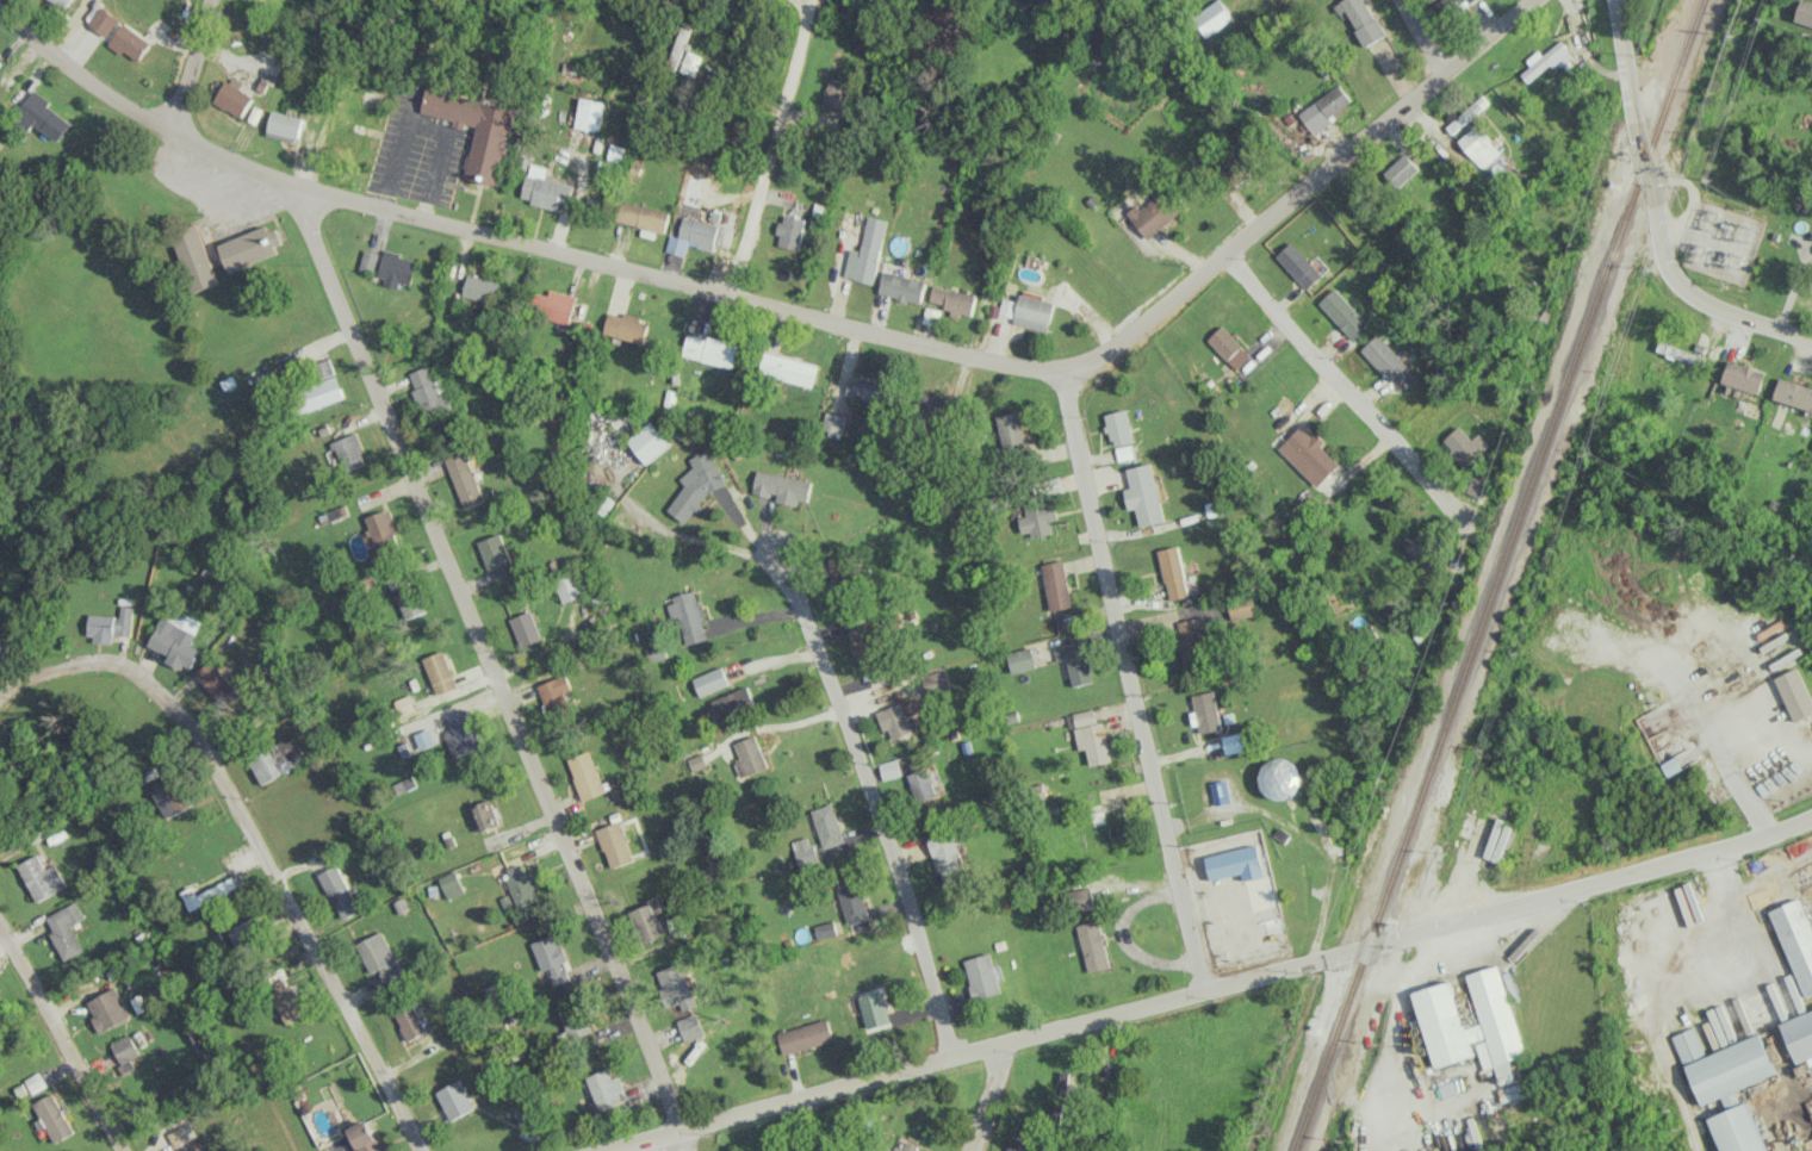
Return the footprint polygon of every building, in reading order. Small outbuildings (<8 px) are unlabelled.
[(65,10),(73,0),(52,0),(65,10)] [(1206,37),(1232,18),(1219,0),(1215,0),(1205,7),(1208,12),(1195,21),(1206,37)] [(1366,0),(1341,0),(1333,4),(1340,16),(1346,13),(1365,47),(1385,35),(1366,0)] [(1441,22),(1472,0),(1438,0),(1430,6),(1441,22)] [(1805,0),(1799,0),(1793,21),(1811,26),(1811,2),(1805,0)] [(106,36),(119,19),(102,6),(89,24),(106,36)] [(141,60),(151,38),(121,24),(111,47),(123,53),(124,52),(141,60)] [(1525,60),(1530,66),(1520,74),(1527,82),(1555,58),(1567,73),(1577,65),(1558,42),(1541,55),(1537,50),(1525,60)] [(678,71),(693,77),(701,56),(687,50),(678,71)] [(256,69),(274,77),(280,65),(262,56),(256,69)] [(845,112),(851,82),(828,78),(822,108),(845,112)] [(253,95),(225,80),(213,103),(242,117),(253,95)] [(1313,134),(1353,103),(1338,84),(1298,114),(1313,134)] [(515,108),(425,87),(419,112),(454,120),(453,125),(463,128),(464,123),(476,126),(464,178),(497,186),(515,108)] [(72,123),(33,92),(19,110),(58,141),(72,123)] [(1454,131),(1487,103),(1481,95),(1447,122),(1454,131)] [(573,127),(599,132),(605,103),(580,97),(573,127)] [(266,136),(298,141),(302,116),(270,110),(266,136)] [(1457,141),(1482,169),(1501,151),(1475,124),(1457,141)] [(1418,168),(1404,153),(1383,173),(1398,188),(1418,168)] [(570,204),(574,184),(545,178),(547,167),(528,163),(521,197),(530,199),(529,204),(557,210),(559,202),(570,204)] [(1124,213),(1145,239),(1186,206),(1169,185),(1139,210),(1135,205),(1124,213)] [(667,231),(671,210),(619,201),(615,222),(667,231)] [(806,219),(782,214),(778,235),(780,235),(778,246),(800,250),(806,219)] [(887,219),(867,215),(861,250),(850,248),(844,277),(875,283),(887,219)] [(719,224),(684,216),(679,237),(670,235),(667,251),(686,255),(689,244),(713,250),(719,224)] [(272,222),(219,245),(230,272),(283,249),(272,222)] [(198,223),(173,232),(195,292),(219,284),(198,223)] [(1321,275),(1291,242),(1275,256),(1306,289),(1321,275)] [(379,252),(365,249),(360,269),(374,272),(379,252)] [(419,260),(385,249),(376,279),(400,286),(401,282),(411,285),(419,260)] [(922,302),(926,278),(883,272),(880,296),(922,302)] [(461,295),(493,304),(499,282),(467,273),(461,295)] [(972,316),(977,295),(933,285),(929,305),(960,312),(960,314),(972,316)] [(1370,325),(1334,288),(1318,303),(1353,341),(1370,325)] [(535,291),(530,312),(570,322),(577,295),(550,289),(548,295),(535,291)] [(1013,325),(1049,331),(1054,301),(1019,294),(1013,325)] [(1017,301),(1003,298),(999,314),(1013,316),(1017,301)] [(605,333),(645,344),(651,320),(625,314),(624,316),(610,312),(605,333)] [(1249,355),(1221,325),(1206,339),(1234,369),(1249,355)] [(734,368),(739,344),(688,333),(683,356),(734,368)] [(1407,364),(1377,333),(1359,350),(1389,381),(1407,364)] [(1704,355),(1674,348),(1671,358),(1702,365),(1704,355)] [(814,386),(819,364),(766,352),(761,373),(814,386)] [(1765,372),(1728,361),(1721,383),(1759,394),(1765,372)] [(408,373),(425,420),(454,409),(442,377),(433,381),(428,365),(408,373)] [(345,397),(337,375),(300,389),(309,411),(345,397)] [(847,398),(886,400),(887,378),(848,376),(847,398)] [(1778,380),(1773,402),(1811,410),(1811,387),(1778,380)] [(923,418),(956,417),(955,394),(923,395),(923,418)] [(1113,447),(1135,441),(1127,409),(1104,414),(1113,447)] [(1029,446),(1019,410),(995,416),(1005,452),(1029,446)] [(843,433),(847,415),(827,411),(823,429),(843,433)] [(627,439),(647,464),(671,445),(652,420),(627,439)] [(1277,449),(1316,487),(1340,462),(1311,434),(1310,435),(1299,425),(1277,449)] [(1478,433),(1471,439),(1458,425),(1441,441),(1465,467),(1489,445),(1478,433)] [(331,443),(344,471),(368,460),(355,432),(331,443)] [(729,489),(709,449),(689,458),(694,469),(679,476),(687,492),(669,501),(676,514),(729,489)] [(461,508),(482,503),(469,451),(447,457),(461,508)] [(1127,468),(1131,488),(1124,489),(1129,510),(1136,508),(1140,526),(1165,521),(1153,463),(1127,468)] [(751,493),(773,497),(773,499),(807,506),(812,481),(756,469),(751,493)] [(1481,499),(1489,481),(1475,474),(1466,492),(1481,499)] [(1054,531),(1052,521),(1058,520),(1053,499),(1024,505),(1026,515),(1018,517),(1023,538),(1054,531)] [(376,554),(403,542),(387,508),(360,520),(376,554)] [(1401,546),(1431,579),(1441,570),(1430,557),(1436,552),(1417,531),(1401,546)] [(516,573),(501,533),(479,541),(494,581),(516,573)] [(1169,600),(1189,596),(1178,546),(1158,550),(1169,600)] [(846,555),(827,556),(831,592),(849,590),(846,555)] [(1040,564),(1051,611),(1073,606),(1062,560),(1040,564)] [(554,576),(561,602),(582,597),(575,570),(554,576)] [(425,613),(410,573),(391,580),(406,620),(425,613)] [(686,645),(708,639),(703,620),(704,620),(697,592),(665,600),(671,619),(678,617),(686,645)] [(1234,621),(1260,613),(1254,593),(1228,601),(1234,621)] [(87,639),(113,641),(113,636),(130,637),(132,606),(119,606),(119,616),(89,614),(87,639)] [(161,616),(147,645),(168,655),(165,662),(180,669),(182,665),(190,668),(199,649),(189,644),(200,621),(173,608),(167,619),(161,616)] [(510,618),(521,647),(543,639),(531,610),(510,618)] [(1203,617),(1177,620),(1183,667),(1209,664),(1203,617)] [(883,662),(873,622),(849,628),(859,667),(883,662)] [(1093,681),(1083,640),(1054,647),(1057,661),(1067,659),(1073,686),(1093,681)] [(1006,653),(1012,674),(1036,667),(1030,646),(1006,653)] [(423,658),(437,694),(458,685),(445,650),(423,658)] [(195,673),(220,703),(236,690),(211,660),(195,673)] [(728,685),(721,666),(691,677),(698,696),(728,685)] [(1811,714),(1811,705),(1799,667),(1775,676),(1790,721),(1811,714)] [(925,694),(951,688),(946,670),(921,677),(925,694)] [(572,688),(566,674),(538,685),(550,716),(571,707),(565,691),(572,688)] [(717,720),(753,708),(746,687),(711,698),(717,720)] [(906,716),(920,711),(916,698),(901,703),(906,716)] [(882,730),(889,728),(892,738),(911,731),(901,703),(876,712),(882,730)] [(483,746),(468,708),(447,717),(452,730),(445,733),(455,757),(483,746)] [(1076,750),(1086,749),(1089,765),(1114,761),(1111,741),(1107,742),(1103,722),(1096,723),(1094,709),(1070,713),(1076,750)] [(436,744),(431,729),(415,734),(420,749),(436,744)] [(1225,753),(1248,749),(1245,731),(1222,735),(1225,753)] [(734,743),(740,759),(733,761),(740,778),(767,767),(755,735),(734,743)] [(306,761),(293,736),(249,759),(262,784),(306,761)] [(607,792),(591,750),(567,759),(583,801),(607,792)] [(1300,797),(1301,760),(1263,759),(1262,796),(1300,797)] [(908,773),(915,802),(944,795),(937,765),(908,773)] [(394,783),(398,794),(417,787),(414,777),(394,783)] [(190,803),(172,778),(150,793),(169,819),(190,803)] [(1231,802),(1226,779),(1211,782),(1215,805),(1231,802)] [(480,832),(501,823),(491,799),(470,807),(480,832)] [(1128,835),(1123,805),(1101,809),(1100,802),(1088,804),(1092,826),(1103,824),(1106,839),(1128,835)] [(597,829),(611,868),(636,859),(621,820),(597,829)] [(927,837),(944,887),(969,878),(952,828),(927,837)] [(1205,854),(1209,880),(1241,874),(1242,880),(1263,877),(1257,845),(1205,854)] [(67,886),(56,864),(46,869),(39,854),(18,864),(36,901),(67,886)] [(358,912),(338,864),(321,871),(341,920),(358,912)] [(533,869),(521,873),(518,864),(505,869),(519,907),(539,899),(535,888),(539,887),(533,869)] [(465,891),(456,870),(439,877),(448,899),(465,891)] [(190,909),(238,888),(233,877),(186,898),(190,909)] [(836,886),(848,924),(870,918),(857,879),(836,886)] [(1071,914),(1097,907),(1091,885),(1065,893),(1071,914)] [(1811,994),(1811,926),(1801,897),(1769,909),(1802,998),(1811,994)] [(640,941),(668,934),(660,900),(632,907),(640,941)] [(63,960),(83,951),(71,924),(84,918),(77,901),(44,916),(63,960)] [(271,943),(258,915),(229,929),(243,957),(271,943)] [(837,934),(833,920),(815,926),(819,939),(837,934)] [(1110,967),(1098,920),(1076,925),(1087,972),(1110,967)] [(379,969),(386,987),(403,980),(383,930),(356,941),(369,973),(379,969)] [(561,942),(558,943),(554,933),(532,942),(551,988),(571,980),(567,970),(572,968),(561,942)] [(962,960),(973,999),(1000,991),(989,952),(962,960)] [(671,1006),(681,1002),(685,1011),(699,1005),(681,962),(656,972),(671,1006)] [(1413,991),(1434,1067),(1474,1056),(1471,1043),(1476,1041),(1484,1070),(1496,1067),(1500,1084),(1525,1078),(1523,1069),(1516,1070),(1513,1058),(1525,1055),(1501,965),(1467,974),(1480,1023),(1464,1028),(1452,981),(1413,991)] [(266,980),(289,1024),(308,1014),(285,970),(266,980)] [(99,1031),(131,1019),(118,987),(87,1000),(99,1031)] [(859,996),(866,1029),(890,1023),(883,990),(859,996)] [(426,1031),(411,1003),(393,1012),(408,1041),(426,1031)] [(593,1033),(586,1006),(563,1011),(569,1038),(593,1033)] [(1807,1059),(1809,1066),(1811,1065),(1811,1007),(1779,1019),(1795,1064),(1807,1059)] [(679,1019),(685,1040),(705,1034),(699,1013),(679,1019)] [(834,1041),(829,1019),(777,1032),(783,1054),(834,1041)] [(1760,1033),(1704,1054),(1694,1027),(1672,1035),(1698,1105),(1721,1097),(1725,1108),(1739,1103),(1734,1089),(1775,1074),(1760,1033)] [(130,1060),(141,1052),(129,1034),(109,1046),(126,1073),(135,1068),(130,1060)] [(629,1101),(621,1075),(613,1077),(611,1069),(589,1075),(599,1109),(629,1101)] [(476,1109),(462,1079),(436,1091),(443,1107),(440,1108),(447,1122),(476,1109)] [(74,1133),(53,1092),(33,1103),(53,1143),(74,1133)] [(1749,1102),(1708,1116),(1720,1150),(1765,1150),(1749,1102)] [(523,1126),(535,1119),(526,1103),(513,1110),(523,1126)] [(371,1119),(351,1126),(360,1150),(383,1150),(371,1119)] [(189,1140),(181,1126),(168,1133),(176,1147),(189,1140)] [(918,1146),(897,1141),(894,1150),(917,1150),(918,1146)]
